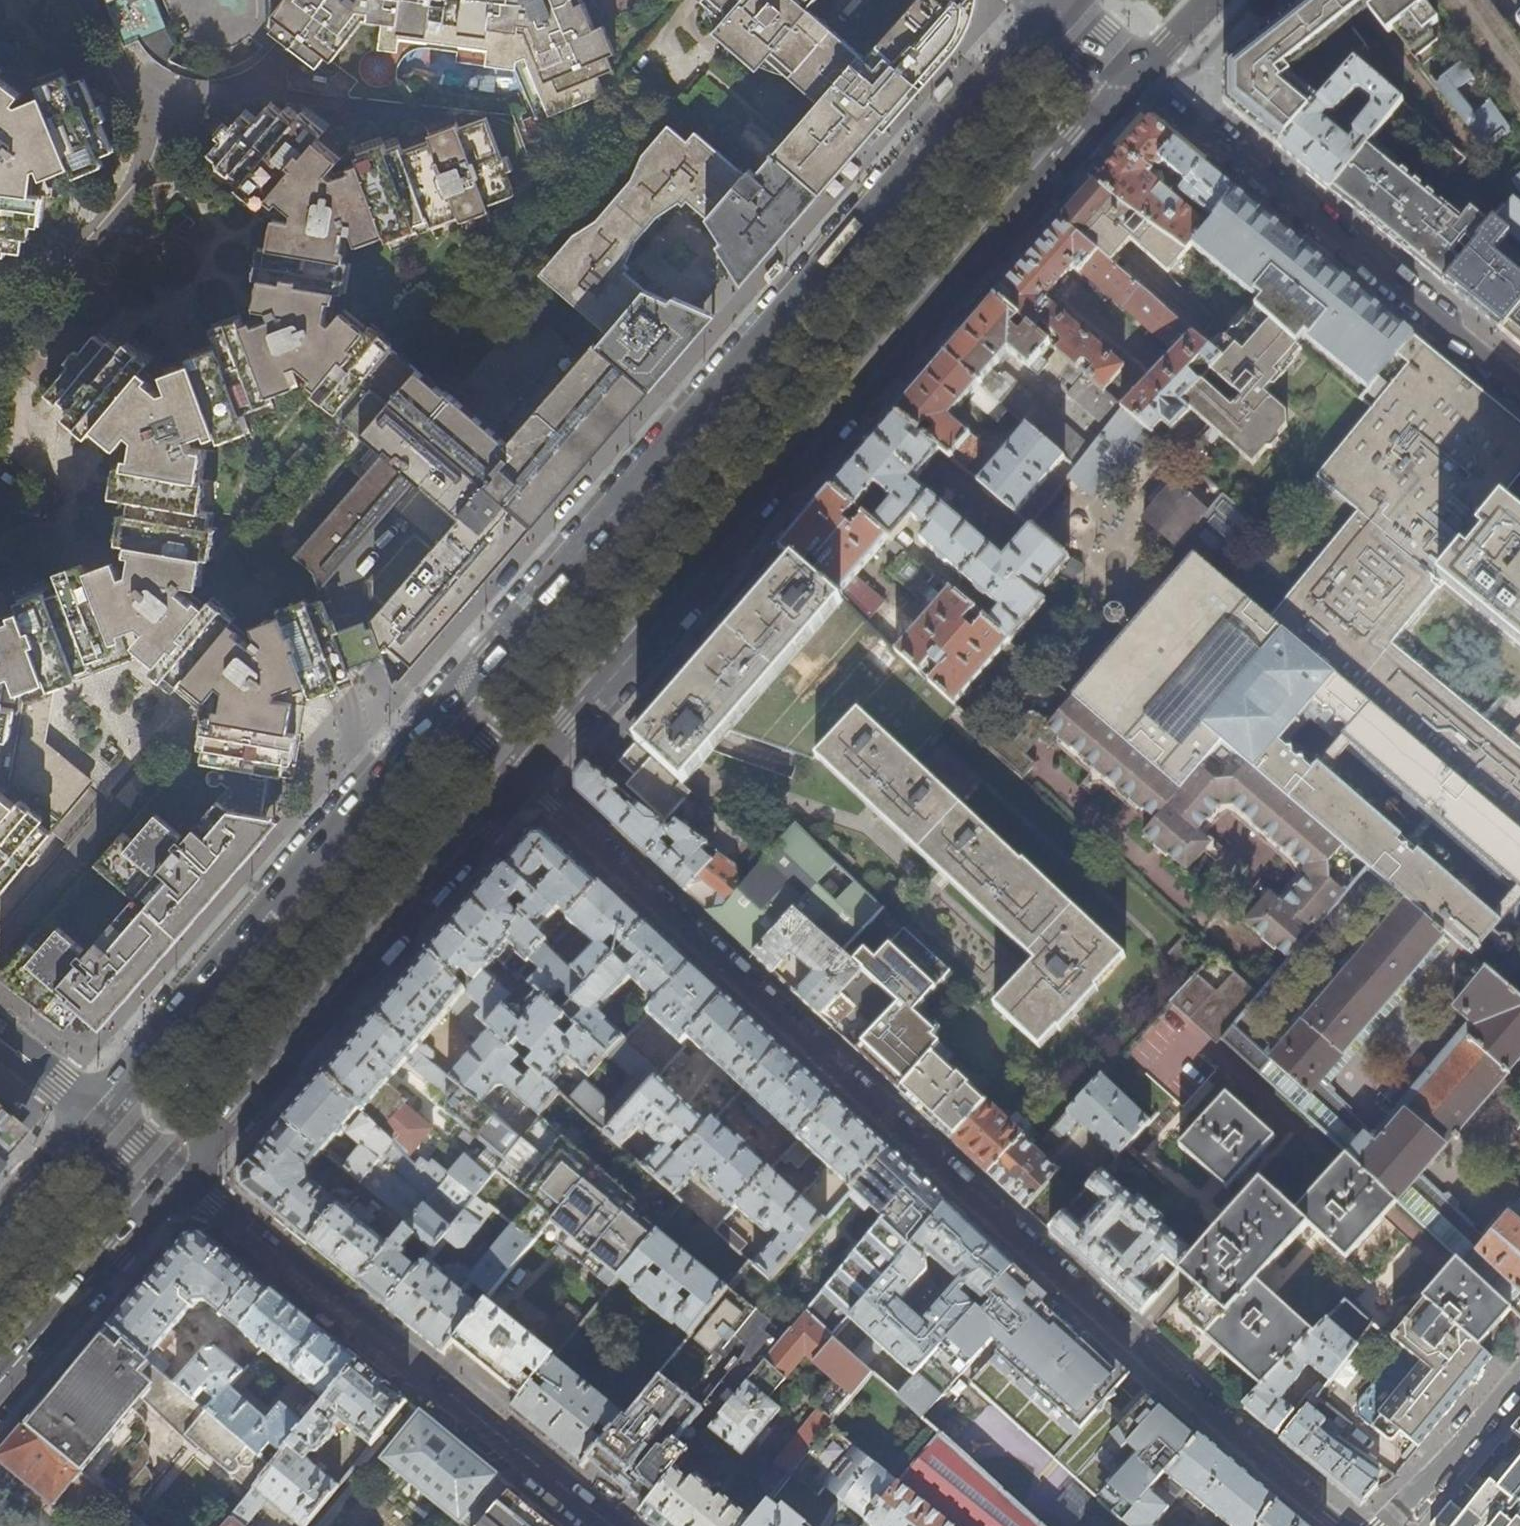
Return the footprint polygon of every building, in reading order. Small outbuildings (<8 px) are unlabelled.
[(124,47),(138,41),(143,49),(149,56),(158,63),(164,67),(179,47),(176,43),(172,37),(169,33),(155,0),(104,0),(124,47)] [(272,32),(281,20),(275,15),(287,0),(268,0),(268,9),(267,21),(265,27),(272,32)] [(275,15),(281,20),(272,32),(280,39),(318,68),(326,57),(332,61),(365,19),(399,24),(398,33),(428,37),(429,29),(444,31),(445,23),(460,25),(459,33),(489,37),(490,28),(525,33),(546,81),(553,78),(558,91),(597,76),(614,70),(608,56),(615,53),(604,24),(595,28),(583,0),(287,0),(275,15)] [(875,46),(864,57),(803,2),(805,0),(703,0),(702,1),(706,5),(706,6),(708,13),(711,18),(720,30),(725,37),(736,48),(749,59),(755,63),(763,67),(778,73),(783,75),(787,75),(819,103),(773,155),(819,196),(836,176),(879,126),(885,131),(905,108),(946,60),(954,51),(959,44),(963,39),(968,30),(973,16),(976,3),(976,0),(915,0),(875,46)] [(1349,26),(1373,8),(1377,13),(1382,19),(1397,38),(1402,45),(1419,66),(1442,48),(1434,37),(1443,29),(1420,0),(1315,0),(1298,13),(1258,43),(1225,67),(1225,103),(1250,123),(1278,147),(1315,105),(1285,82),(1349,26)] [(1353,31),(1377,13),(1373,8),(1349,26),(1353,31)] [(604,94),(597,76),(558,91),(553,78),(546,81),(525,33),(490,28),(489,37),(459,33),(460,25),(445,23),(444,31),(429,29),(428,37),(398,33),(399,24),(365,19),(332,61),(357,81),(349,91),(348,94),(349,95),(350,97),(416,104),(415,100),(412,92),(408,87),(404,83),(401,80),(394,76),(398,45),(456,52),(455,62),(515,71),(534,116),(546,113),(547,117),(604,94)] [(1397,38),(1382,19),(1377,23),(1393,42),(1397,38)] [(1285,82),(1315,105),(1354,62),(1355,62),(1370,52),(1353,31),(1349,26),(1285,82)] [(1355,62),(1354,62),(1315,105),(1278,147),(1278,148),(1278,149),(1303,167),(1330,190),(1345,171),(1370,140),(1400,102),(1355,62)] [(1479,86),(1467,68),(1438,89),(1485,155),(1514,135),(1494,106),(1479,117),(1463,97),(1479,86)] [(948,76),(934,91),(939,102),(954,86),(948,76)] [(15,252),(16,238),(21,238),(23,224),(33,225),(37,194),(26,193),(30,164),(37,161),(42,172),(69,160),(74,171),(102,159),(99,150),(112,144),(87,83),(73,89),(69,80),(41,90),(45,101),(18,112),(12,108),(19,99),(0,84),(0,250),(15,252)] [(90,786),(38,743),(49,682),(77,672),(75,666),(82,663),(89,661),(87,654),(115,643),(112,635),(139,625),(145,630),(137,639),(161,658),(154,666),(178,686),(187,675),(211,695),(218,686),(224,691),(221,705),(219,719),(210,718),(205,748),(210,749),(207,763),(219,765),(269,774),(275,775),(278,761),(285,762),(290,732),(282,730),(284,716),(287,701),(276,699),(277,691),(304,681),(308,691),(334,681),(337,680),(334,675),(338,673),(349,669),(335,634),(324,605),(310,610),(308,604),(279,615),(282,621),(254,632),(256,638),(251,645),(228,626),(230,623),(206,604),(202,609),(179,591),(184,584),(192,585),(197,555),(204,556),(209,526),(203,525),(206,510),(195,509),(200,478),(194,477),(199,447),(192,446),(189,438),(216,429),(219,435),(247,424),(240,406),(269,395),(267,389),(295,378),(291,368),(298,365),(321,384),(317,389),(340,408),(364,379),(389,349),(366,329),(362,334),(339,315),(331,324),(325,319),(331,291),(337,292),(342,261),(338,261),(343,233),(352,233),(354,239),(382,229),(385,235),(414,225),(412,220),(426,215),(429,222),(457,212),(458,216),(487,206),(485,199),(513,189),(489,126),(461,136),(460,131),(431,141),(433,148),(405,158),(403,153),(389,158),(387,152),(358,163),(361,170),(333,180),(328,174),(335,166),(312,146),(319,138),(295,119),(289,126),(277,117),(274,121),(262,111),(247,130),(235,121),(212,149),(223,158),(221,161),(233,171),(236,167),(247,176),(241,183),(264,203),(271,195),(293,214),(292,222),(281,220),(276,250),(267,247),(261,279),(268,280),(263,309),(270,311),(272,319),(245,329),(243,323),(214,334),(221,352),(192,363),(194,369),(166,379),(170,390),(163,392),(141,374),(147,366),(124,346),(117,354),(106,344),(103,348),(91,339),(50,389),(62,399),(65,395),(76,403),(70,411),(94,430),(100,422),(123,441),(130,432),(138,438),(131,466),(124,465),(119,496),(138,499),(135,514),(129,513),(124,543),(134,545),(129,573),(122,576),(118,565),(90,575),(87,567),(58,578),(65,596),(57,599),(51,601),(49,595),(20,606),(23,614),(0,623),(0,894),(90,786)] [(1186,251),(1236,191),(1188,152),(1150,120),(1121,153),(1094,183),(1186,251)] [(801,217),(819,196),(773,155),(755,176),(748,171),(743,176),(694,135),(686,143),(667,128),(642,156),(631,181),(595,222),(574,236),(539,275),(607,334),(598,345),(620,365),(649,391),(650,392),(699,336),(717,315),(675,297),(665,306),(624,274),(628,269),(619,261),(673,200),(681,208),(686,202),(725,237),(716,247),(741,287),(742,285),(746,281),(801,217)] [(1444,284),(1493,219),(1510,198),(1476,169),(1446,206),(1394,164),(1396,161),(1370,140),(1345,171),(1330,190),(1353,209),(1416,261),(1444,284)] [(1519,177),(1519,171),(1508,178),(1512,183),(1519,177)] [(1512,183),(1519,196),(1519,177),(1512,183)] [(1186,251),(1094,183),(1077,204),(1061,222),(1111,265),(1129,242),(1166,275),(1186,251)] [(1289,234),(1236,191),(1186,251),(1220,275),(1253,304),(1271,321),(1320,260),(1289,234)] [(1501,330),(1519,307),(1519,276),(1493,254),(1510,233),(1493,219),(1444,284),(1471,306),(1501,330)] [(1027,261),(995,298),(1046,342),(1053,334),(1062,342),(1056,350),(1083,373),(1103,390),(1123,366),(1044,298),(1073,266),(1167,346),(1174,343),(1178,339),(1183,343),(1128,411),(1144,424),(1152,432),(1162,421),(1172,429),(1189,410),(1183,404),(1201,381),(1190,372),(1200,358),(1212,368),(1220,358),(1211,350),(1111,265),(1061,222),(1027,261)] [(1340,276),(1320,260),(1271,321),(1295,342),(1303,332),(1308,336),(1307,337),(1318,346),(1361,294),(1340,276)] [(1360,398),(1412,335),(1387,316),(1361,294),(1318,346),(1365,385),(1356,395),(1360,398)] [(1046,342),(995,298),(965,332),(945,355),(978,384),(984,388),(1008,409),(1026,425),(1063,457),(1075,467),(1090,448),(1004,372),(1000,376),(992,369),(1008,350),(1040,379),(1050,367),(1038,356),(1049,343),(1046,342)] [(1290,405),(1267,386),(1300,345),(1295,342),(1271,321),(1253,304),(1235,325),(1231,326),(1225,333),(1220,334),(1214,341),(1215,345),(1211,350),(1220,358),(1212,368),(1201,381),(1183,404),(1189,410),(1254,464),(1273,441),(1278,440),(1284,434),(1283,429),(1292,418),(1290,405)] [(1501,330),(1519,346),(1519,307),(1501,330)] [(1501,500),(1519,476),(1519,426),(1464,379),(1425,346),(1412,335),(1360,398),(1371,408),(1313,476),(1353,510),(1438,576),(1501,500)] [(593,456),(619,426),(628,415),(649,391),(620,365),(598,345),(595,343),(595,341),(578,361),(565,350),(506,418),(511,423),(504,439),(447,390),(445,393),(391,347),(389,349),(364,379),(534,526),(552,504),(593,456)] [(978,384),(945,355),(915,389),(893,415),(939,451),(950,459),(960,446),(977,459),(986,448),(949,418),(978,384)] [(1103,390),(1083,373),(1066,392),(1106,427),(1122,406),(1114,399),(1110,395),(1103,390)] [(534,526),(364,379),(340,408),(336,413),(381,453),(303,548),(294,558),(312,574),(326,586),(335,576),(390,511),(434,548),(372,620),(374,628),(383,651),(392,648),(412,665),(447,624),(448,624),(459,612),(498,567),(506,558),(507,557),(534,526)] [(1008,409),(984,388),(973,401),(998,422),(1008,409)] [(1114,391),(1110,395),(1114,399),(1118,394),(1114,391)] [(1128,411),(1122,406),(1106,427),(1090,448),(1075,467),(1067,477),(1089,493),(1104,476),(1114,483),(1140,451),(1129,443),(1144,424),(1128,411)] [(939,451),(893,415),(858,455),(829,488),(869,522),(885,502),(876,495),(880,490),(894,502),(874,527),(892,543),(913,517),(920,525),(927,531),(920,540),(936,554),(937,558),(945,565),(949,564),(975,587),(975,591),(983,598),(988,598),(1000,608),(986,623),(1009,643),(1044,601),(1037,595),(1067,559),(1028,524),(1003,557),(914,481),(939,451)] [(1063,457),(1026,425),(978,481),(984,486),(1015,513),(1063,457)] [(960,467),(967,472),(970,467),(965,462),(960,467)] [(1143,518),(1176,547),(1205,512),(1172,484),(1143,518)] [(869,522),(829,488),(802,519),(779,546),(785,551),(794,559),(860,615),(866,623),(884,602),(856,577),(884,544),(896,554),(900,549),(892,543),(874,527),(869,522)] [(1207,567),(1249,514),(1240,506),(1224,493),(1207,513),(1205,512),(1176,547),(1177,548),(1174,553),(1185,561),(1191,553),(1207,567)] [(1501,500),(1438,576),(1442,579),(1519,644),(1519,516),(1501,500)] [(1353,510),(1267,617),(1519,832),(1519,749),(1391,642),(1442,579),(1438,576),(1353,510)] [(769,587),(794,559),(785,551),(627,736),(634,743),(635,742),(663,710),(713,652),(769,587)] [(887,573),(917,599),(931,583),(936,587),(939,583),(904,553),(887,573)] [(1072,698),(1178,790),(1221,741),(1367,867),(1405,899),(1444,933),(1448,942),(1464,955),(1496,916),(1313,758),(1307,766),(1275,736),(1310,695),(1341,724),(1336,729),(1519,887),(1519,832),(1267,617),(1191,553),(1072,698)] [(860,615),(794,559),(769,587),(713,652),(663,710),(635,742),(683,785),(730,731),(814,762),(816,759),(1035,962),(994,1006),(1040,1048),(1058,1029),(1060,1031),(1098,989),(1097,987),(1126,955),(1023,861),(1022,863),(910,760),(946,721),(971,742),(982,731),(967,717),(954,705),(897,652),(868,626),(866,623),(860,615)] [(326,586),(312,574),(320,594),(326,586)] [(1014,660),(1020,653),(1009,643),(986,623),(949,591),(897,652),(954,705),(1002,650),(1014,660)] [(383,651),(374,628),(366,631),(362,624),(353,627),(335,634),(349,669),(356,666),(358,668),(367,664),(385,658),(383,651)] [(161,658),(137,639),(145,630),(139,625),(112,635),(115,643),(87,654),(89,661),(82,663),(75,666),(77,672),(49,682),(38,743),(90,786),(94,781),(46,741),(56,688),(87,676),(136,658),(197,708),(189,760),(207,763),(210,749),(205,748),(210,718),(219,719),(221,705),(224,691),(218,686),(211,695),(187,675),(178,686),(154,666),(161,658)] [(1035,687),(1045,675),(1031,662),(1021,674),(1035,687)] [(1178,790),(1072,698),(1045,675),(1035,687),(1026,698),(1116,777),(1119,774),(1123,777),(1117,784),(1152,816),(1159,816),(1112,863),(1233,972),(1259,995),(1367,867),(1221,741),(1202,764),(1327,870),(1303,897),(1273,872),(1285,858),(1191,776),(1178,790)] [(1101,800),(1045,747),(1035,752),(996,716),(992,719),(977,706),(967,717),(982,731),(986,735),(980,743),(1075,829),(1101,800)] [(683,785),(635,742),(634,743),(626,753),(618,761),(635,775),(626,785),(665,821),(691,793),(683,785)] [(667,833),(670,830),(637,804),(632,810),(621,800),(626,795),(603,777),(587,763),(579,772),(576,776),(577,791),(616,827),(647,856),(660,842),(667,833)] [(264,801),(269,774),(219,765),(219,770),(215,770),(213,771),(211,772),(210,773),(209,775),(208,777),(209,780),(209,782),(211,784),(213,785),(218,786),(230,772),(264,801)] [(66,1027),(69,1024),(104,1020),(116,1006),(91,985),(96,980),(70,958),(95,928),(133,961),(133,969),(129,973),(139,981),(179,935),(251,852),(281,818),(269,809),(271,807),(269,805),(264,801),(230,772),(218,786),(214,790),(209,796),(206,794),(184,819),(154,795),(89,871),(117,895),(86,931),(57,908),(13,958),(33,976),(21,989),(20,990),(26,995),(59,1021),(66,1027)] [(281,818),(279,806),(269,805),(271,807),(269,809),(281,818)] [(676,823),(670,830),(667,833),(673,840),(666,847),(660,842),(647,856),(682,888),(705,911),(724,905),(737,888),(734,866),(718,854),(710,864),(707,861),(706,858),(705,857),(703,856),(700,855),(699,854),(706,845),(676,823)] [(883,907),(795,824),(737,888),(724,905),(705,911),(753,955),(795,910),(824,937),(825,936),(842,952),(883,907)] [(573,855),(545,829),(530,830),(515,848),(501,865),(538,897),(522,915),(549,942),(556,934),(545,923),(560,908),(571,918),(602,882),(573,855)] [(522,915),(538,897),(501,865),(484,884),(469,902),(490,918),(492,917),(511,933),(512,940),(503,950),(504,950),(511,957),(512,957),(519,948),(533,960),(548,943),(549,942),(522,915)] [(625,903),(602,882),(571,918),(569,920),(594,943),(572,967),(548,943),(533,960),(519,975),(541,995),(562,1014),(647,924),(625,903)] [(1405,899),(1269,1058),(1233,1026),(1222,1039),(1349,1157),(1397,1202),(1408,1189),(1421,1174),(1519,1058),(1519,999),(1484,967),(1453,1004),(1471,1020),(1371,1137),(1324,1093),(1316,1102),(1307,1094),(1444,933),(1405,899)] [(484,974),(504,950),(503,950),(512,940),(511,933),(492,917),(490,918),(469,902),(447,928),(426,952),(486,1012),(480,1020),(512,1051),(512,1052),(512,1053),(521,1043),(534,1057),(527,1066),(547,1084),(568,1060),(587,1077),(607,1055),(578,1028),(567,1040),(556,1030),(566,1018),(562,1014),(541,995),(521,1018),(506,1005),(513,998),(484,974)] [(824,937),(795,910),(753,955),(772,973),(778,966),(782,968),(790,959),(787,956),(795,947),(830,976),(820,986),(810,978),(795,994),(819,1016),(862,971),(842,952),(825,936),(824,937)] [(692,966),(647,924),(562,1014),(566,1018),(567,1018),(578,1028),(607,1055),(624,1037),(597,1012),(630,978),(657,1003),(692,966)] [(129,973),(133,969),(133,961),(95,928),(70,958),(96,980),(91,985),(116,1006),(128,994),(139,981),(129,973)] [(1168,952),(1178,961),(1194,944),(1184,935),(1168,952)] [(1427,967),(1458,995),(1480,969),(1464,955),(1448,942),(1427,967)] [(422,1043),(453,1007),(468,1021),(463,1027),(479,1041),(448,1079),(520,1140),(558,1094),(547,1084),(527,1066),(512,1053),(512,1052),(512,1051),(480,1020),(486,1012),(426,952),(400,983),(374,1014),(431,1063),(434,1059),(433,1051),(427,1045),(426,1046),(422,1043)] [(12,959),(9,957),(0,970),(0,973),(12,959)] [(33,976),(13,958),(12,959),(0,973),(21,989),(33,976)] [(679,1042),(725,997),(708,981),(692,966),(657,1003),(648,1012),(679,1042)] [(898,1004),(862,971),(819,1016),(856,1050),(898,1004)] [(1233,1026),(1259,995),(1233,972),(1216,991),(1197,973),(1170,1001),(1216,1044),(1222,1039),(1233,1026)] [(749,1019),(725,997),(679,1042),(683,1045),(684,1046),(691,1039),(743,1089),(781,1049),(749,1019)] [(387,1084),(405,1062),(448,1099),(446,1112),(490,1149),(475,1166),(465,1157),(449,1176),(474,1197),(476,1195),(520,1140),(448,1079),(431,1063),(374,1014),(348,1045),(323,1074),(409,1159),(433,1131),(404,1107),(407,1102),(387,1084)] [(1136,1048),(1155,1061),(1173,1034),(1154,1022),(1136,1048)] [(657,1075),(667,1064),(630,1031),(624,1037),(607,1055),(587,1077),(566,1101),(605,1136),(657,1075)] [(986,1102),(947,1064),(961,1048),(949,1037),(900,1091),(935,1124),(952,1140),(986,1104),(985,1103),(986,1102)] [(678,1067),(688,1056),(680,1049),(670,1060),(678,1067)] [(798,1139),(835,1100),(803,1070),(781,1049),(743,1089),(755,1100),(747,1109),(763,1124),(771,1115),(798,1139)] [(409,1159),(323,1074),(303,1098),(284,1120),(331,1159),(338,1152),(330,1145),(338,1136),(341,1138),(344,1134),(342,1132),(343,1130),(362,1147),(343,1169),(347,1172),(361,1183),(375,1196),(410,1224),(449,1176),(434,1162),(430,1167),(422,1160),(417,1166),(409,1159)] [(709,1125),(657,1075),(605,1136),(618,1147),(636,1126),(659,1146),(640,1168),(656,1181),(677,1158),(670,1152),(679,1142),(686,1149),(709,1125)] [(1116,1157),(1118,1155),(1123,1149),(1149,1120),(1102,1075),(1044,1138),(1053,1145),(1076,1120),(1116,1157)] [(1178,1146),(1226,1189),(1273,1138),(1225,1093),(1178,1146)] [(681,1204),(673,1197),(656,1181),(640,1168),(618,1148),(618,1147),(605,1136),(566,1101),(558,1094),(520,1140),(476,1195),(494,1210),(513,1226),(513,1227),(533,1243),(534,1244),(544,1232),(589,1269),(540,1328),(564,1347),(619,1279),(657,1233),(681,1204)] [(768,1282),(889,1150),(862,1125),(835,1100),(798,1139),(781,1158),(786,1163),(789,1160),(798,1167),(812,1152),(824,1163),(816,1172),(820,1175),(800,1197),(770,1169),(735,1207),(764,1234),(766,1235),(768,1235),(770,1234),(774,1230),(779,1235),(770,1248),(751,1267),(768,1282)] [(11,1112),(11,1110),(0,1102),(0,1143),(1,1142),(12,1129),(11,1112)] [(1017,1131),(986,1104),(952,1140),(968,1155),(988,1173),(1025,1132),(1030,1127),(1025,1122),(1017,1131)] [(770,1169),(748,1150),(750,1147),(736,1135),(734,1136),(715,1119),(709,1125),(686,1149),(677,1158),(656,1181),(673,1197),(686,1183),(686,1178),(698,1166),(703,1171),(702,1173),(702,1177),(703,1179),(733,1209),(735,1207),(770,1169)] [(308,1180),(308,1169),(317,1158),(331,1170),(336,1170),(339,1166),(331,1159),(284,1120),(254,1155),(238,1173),(240,1188),(270,1213),(309,1244),(340,1207),(346,1200),(351,1194),(344,1191),(333,1192),(329,1197),(308,1180)] [(1038,1143),(1025,1132),(988,1173),(1005,1189),(1026,1208),(1058,1170),(1034,1147),(1038,1143)] [(800,1311),(918,1177),(889,1150),(768,1282),(800,1311)] [(1125,1161),(1118,1155),(1116,1157),(1108,1166),(1115,1172),(1125,1161)] [(1397,1202),(1349,1157),(1296,1214),(1259,1180),(1215,1229),(1213,1230),(1207,1237),(1200,1245),(1199,1245),(1192,1253),(1177,1271),(1198,1290),(1181,1308),(1266,1384),(1314,1334),(1256,1281),(1308,1224),(1345,1258),(1397,1202)] [(361,1183),(347,1172),(342,1178),(355,1190),(361,1183)] [(1177,1271),(1192,1253),(1161,1224),(1165,1219),(1140,1197),(1136,1202),(1103,1172),(1050,1231),(1093,1270),(1141,1314),(1156,1296),(1140,1282),(1161,1258),(1177,1271)] [(1450,1193),(1444,1195),(1421,1174),(1408,1189),(1476,1253),(1519,1200),(1519,1186),(1481,1233),(1475,1229),(1477,1226),(1460,1211),(1461,1204),(1450,1193)] [(443,1237),(474,1197),(449,1176),(410,1224),(390,1248),(359,1285),(373,1297),(386,1307),(415,1271),(397,1256),(413,1237),(431,1251),(443,1237)] [(375,1196),(361,1183),(355,1190),(351,1194),(346,1200),(351,1204),(359,1195),(369,1203),(375,1196)] [(463,1247),(494,1210),(476,1195),(474,1197),(443,1237),(457,1248),(463,1247)] [(1476,1253),(1519,1294),(1519,1200),(1476,1253)] [(948,1205),(832,1339),(854,1359),(862,1350),(854,1343),(865,1331),(914,1375),(976,1308),(965,1297),(966,1296),(970,1294),(970,1291),(971,1290),(983,1300),(1014,1266),(975,1230),(948,1205)] [(390,1248),(367,1228),(375,1220),(361,1208),(356,1208),(350,1215),(340,1207),(309,1244),(333,1264),(359,1285),(390,1248)] [(745,1244),(721,1222),(712,1232),(736,1253),(745,1244)] [(488,1298),(533,1243),(513,1227),(513,1226),(473,1276),(460,1266),(445,1267),(438,1276),(421,1263),(415,1271),(386,1307),(414,1330),(442,1353),(453,1341),(478,1310),(464,1298),(466,1295),(468,1296),(471,1295),(476,1288),(488,1298)] [(1200,1245),(1207,1237),(1199,1230),(1189,1241),(1197,1247),(1199,1245),(1200,1245)] [(726,1289),(657,1233),(619,1279),(634,1293),(633,1295),(672,1326),(674,1324),(688,1336),(690,1333),(718,1298),(726,1289)] [(236,1263),(201,1234),(186,1235),(170,1254),(127,1304),(109,1326),(163,1372),(170,1364),(156,1352),(155,1348),(158,1344),(161,1346),(165,1346),(173,1335),(174,1332),(170,1329),(194,1301),(205,1300),(326,1401),(358,1362),(326,1336),(236,1263)] [(1457,1258),(1421,1301),(1473,1345),(1490,1325),(1507,1305),(1457,1258)] [(907,1382),(895,1395),(919,1417),(991,1339),(1000,1347),(968,1381),(1125,1521),(1200,1435),(1169,1408),(1152,1393),(1141,1406),(1134,1400),(1121,1413),(1107,1401),(1130,1374),(1119,1365),(1080,1328),(1027,1278),(1014,1266),(983,1300),(976,1308),(914,1375),(907,1382)] [(737,1299),(726,1289),(718,1298),(730,1308),(737,1299)] [(769,1325),(737,1299),(730,1308),(718,1298),(690,1333),(696,1337),(691,1342),(707,1355),(714,1346),(725,1333),(731,1338),(747,1352),(697,1414),(694,1412),(653,1463),(649,1468),(663,1480),(667,1475),(670,1477),(675,1472),(710,1429),(777,1346),(762,1333),(769,1325)] [(555,1358),(486,1300),(478,1310),(453,1341),(454,1341),(487,1369),(522,1398),(554,1359),(555,1358)] [(1421,1301),(1400,1326),(1390,1338),(1402,1347),(1357,1401),(1356,1406),(1356,1411),(1358,1416),(1361,1420),(1371,1428),(1381,1416),(1386,1421),(1377,1432),(1387,1441),(1396,1429),(1418,1447),(1456,1400),(1490,1359),(1473,1345),(1421,1301)] [(1351,1326),(1363,1337),(1372,1326),(1345,1302),(1340,1307),(1355,1321),(1351,1326)] [(743,1456),(780,1410),(768,1400),(806,1355),(835,1381),(815,1404),(820,1408),(760,1480),(770,1498),(774,1493),(796,1466),(829,1427),(872,1374),(858,1362),(854,1359),(832,1339),(804,1314),(784,1337),(777,1346),(710,1429),(743,1456)] [(1390,1338),(1400,1326),(1390,1317),(1379,1331),(1388,1340),(1390,1338)] [(1327,1320),(1314,1334),(1266,1384),(1244,1407),(1264,1424),(1275,1434),(1293,1412),(1280,1400),(1298,1378),(1304,1368),(1309,1365),(1329,1381),(1356,1346),(1327,1320)] [(784,1337),(769,1325),(762,1333),(777,1346),(784,1337)] [(273,1466),(177,1384),(177,1383),(163,1372),(109,1326),(86,1353),(91,1357),(82,1366),(78,1362),(68,1374),(24,1426),(102,1490),(108,1484),(136,1507),(150,1489),(151,1484),(150,1478),(148,1473),(147,1470),(145,1467),(147,1464),(149,1459),(149,1456),(149,1449),(148,1446),(144,1441),(142,1439),(144,1436),(145,1433),(145,1430),(142,1424),(140,1422),(132,1415),(144,1402),(251,1493),(273,1466)] [(720,1351),(731,1338),(725,1333),(714,1346),(720,1351)] [(229,1388),(243,1372),(215,1348),(206,1349),(177,1383),(177,1384),(273,1466),(306,1426),(281,1405),(267,1421),(229,1388)] [(907,1382),(870,1349),(858,1362),(872,1374),(895,1395),(907,1382)] [(623,1416),(554,1359),(522,1398),(512,1410),(546,1438),(582,1467),(611,1431),(623,1416)] [(339,1486),(339,1485),(306,1458),(312,1452),(314,1453),(319,1451),(336,1431),(335,1427),(333,1426),(339,1419),(371,1445),(407,1402),(382,1382),(358,1362),(326,1401),(315,1415),(308,1423),(306,1426),(273,1466),(251,1493),(224,1525),(247,1525),(269,1499),(302,1525),(306,1525),(339,1486)] [(1319,1379),(1310,1391),(1317,1397),(1326,1384),(1319,1379)] [(639,1452),(680,1401),(657,1384),(631,1416),(626,1412),(623,1416),(611,1431),(616,1434),(612,1439),(635,1457),(639,1452)] [(1145,1387),(1134,1400),(1141,1406),(1152,1393),(1145,1387)] [(1320,1400),(1317,1397),(1310,1391),(1306,1395),(1317,1404),(1320,1400)] [(653,1463),(694,1412),(680,1401),(639,1452),(653,1463)] [(1351,1498),(1361,1506),(1369,1496),(1377,1487),(1378,1475),(1332,1442),(1339,1437),(1342,1433),(1329,1422),(1325,1422),(1306,1406),(1281,1438),(1279,1439),(1334,1484),(1351,1498)] [(308,1423),(315,1415),(309,1410),(302,1418),(308,1423)] [(513,1489),(435,1425),(421,1413),(383,1459),(459,1521),(455,1525),(483,1525),(488,1520),(513,1489)] [(1340,1425),(1345,1429),(1350,1424),(1345,1420),(1340,1425)] [(1517,1424),(1511,1431),(1519,1438),(1519,1420),(1517,1424)] [(24,1426),(0,1454),(0,1461),(10,1470),(53,1505),(54,1504),(76,1521),(90,1503),(109,1518),(120,1504),(102,1490),(24,1426)] [(899,1482),(829,1427),(796,1466),(826,1489),(833,1481),(874,1513),(899,1482)] [(938,1434),(899,1482),(874,1513),(864,1525),(869,1525),(871,1524),(873,1525),(1041,1525),(938,1434)] [(1200,1435),(1125,1521),(1121,1525),(1260,1525),(1278,1501),(1260,1486),(1200,1435)] [(1496,1489),(1489,1483),(1463,1515),(1450,1503),(1431,1525),(1513,1525),(1519,1518),(1519,1461),(1496,1489)] [(721,1496),(718,1500),(709,1492),(712,1489),(698,1477),(693,1478),(689,1483),(675,1472),(670,1477),(640,1515),(654,1525),(747,1525),(751,1521),(721,1496)] [(548,1517),(513,1489),(488,1520),(496,1525),(559,1525),(548,1517)] [(789,1498),(786,1503),(774,1493),(770,1498),(751,1521),(747,1525),(824,1525),(789,1498)] [(1303,1522),(1278,1501),(1260,1525),(1308,1525),(1303,1522)]
